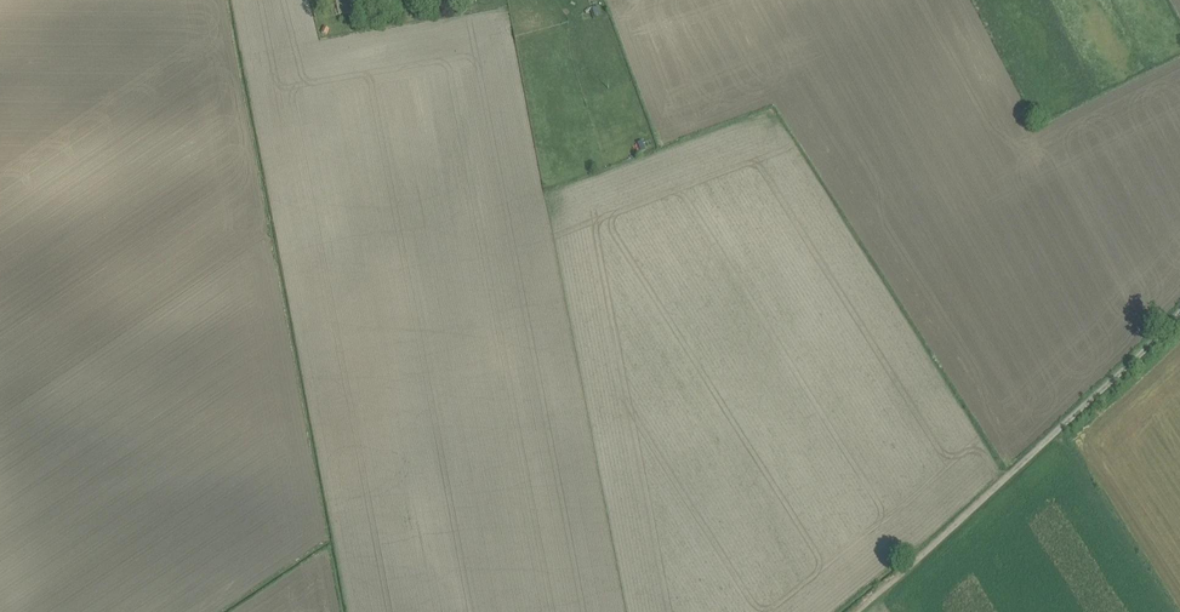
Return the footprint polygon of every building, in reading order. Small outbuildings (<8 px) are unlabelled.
[(347,14),(361,11),(359,0),(344,0),(347,14)]
